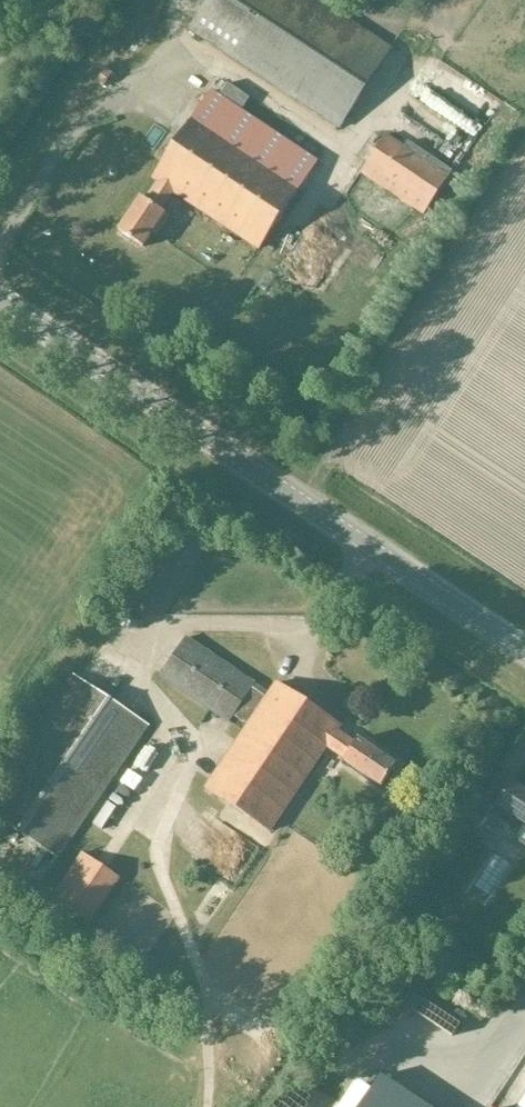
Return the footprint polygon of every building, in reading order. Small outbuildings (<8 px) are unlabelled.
[(393,49),(319,0),(210,0),(189,32),(339,131),(393,49)] [(317,162),(222,98),(212,92),(154,180),(158,183),(146,201),(142,198),(119,232),(143,248),(153,234),(157,237),(170,217),(162,212),(174,194),(259,250),(317,162)] [(448,177),(403,147),(385,135),(361,172),(424,214),(448,177)] [(302,296),(320,279),(294,252),(277,268),(302,296)] [(163,528),(168,521),(162,516),(157,525),(163,528)] [(276,684),(269,695),(186,639),(160,677),(229,723),(233,716),(248,726),(206,789),(270,832),(327,748),(345,760),(344,761),(382,787),(396,765),(358,740),(356,744),(337,732),(340,727),(276,684)] [(150,727),(72,674),(0,781),(0,820),(59,860),(150,727)] [(524,823),(524,791),(511,782),(499,801),(493,796),(490,801),(473,826),(489,837),(497,824),(516,837),(524,825),(524,823)] [(220,877),(239,870),(230,845),(211,852),(220,877)] [(89,924),(120,878),(83,854),(53,899),(89,924)] [(381,1074),(370,1091),(359,1084),(343,1106),(429,1106),(381,1074)]
